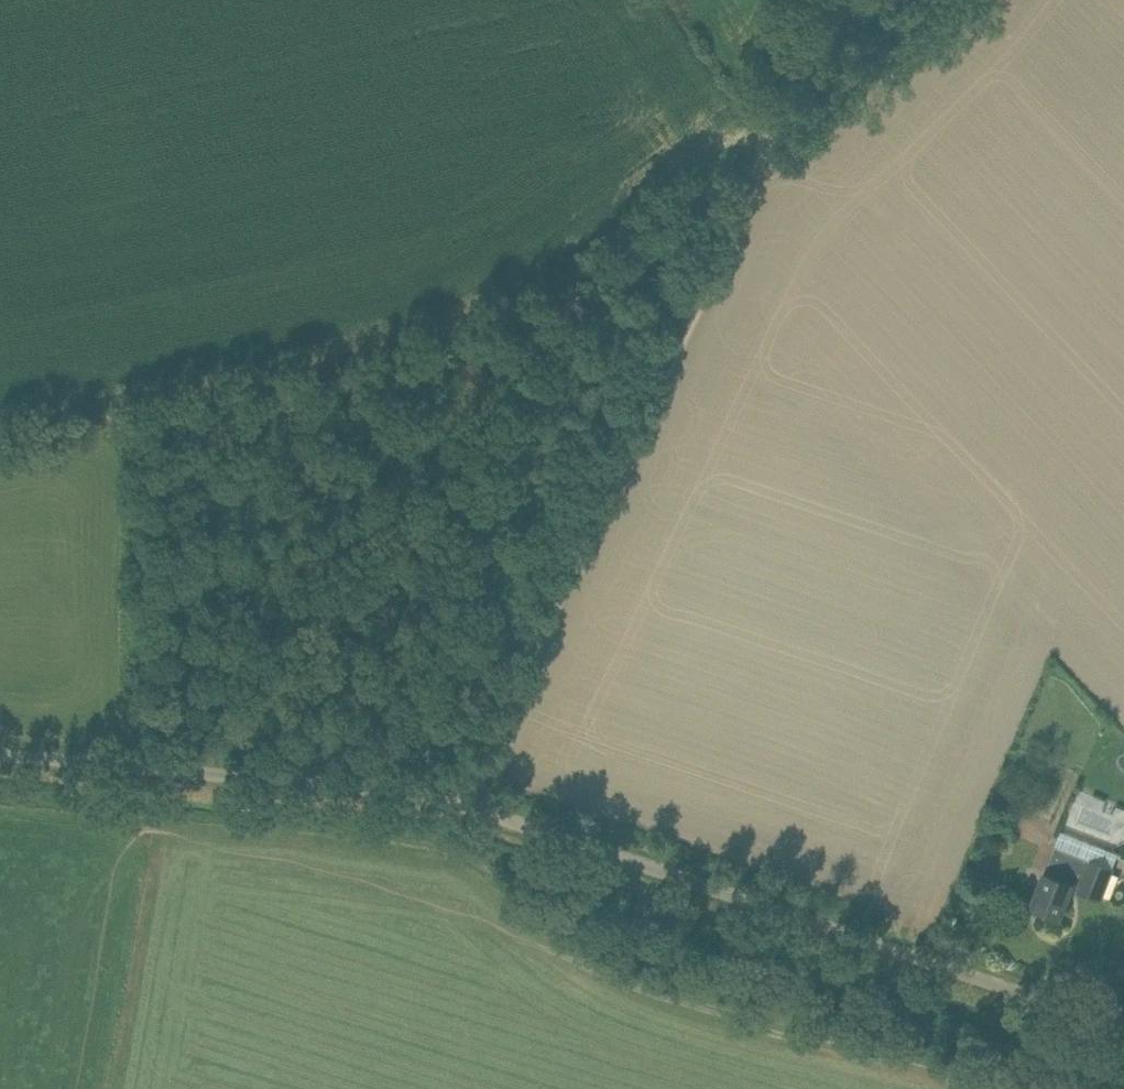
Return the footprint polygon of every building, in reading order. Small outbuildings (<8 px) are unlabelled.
[(1060,831),(1053,851),(1032,905),(1045,910),(1043,914),(1056,919),(1058,915),(1060,916),(1072,887),(1101,898),(1118,853),(1060,831)]
